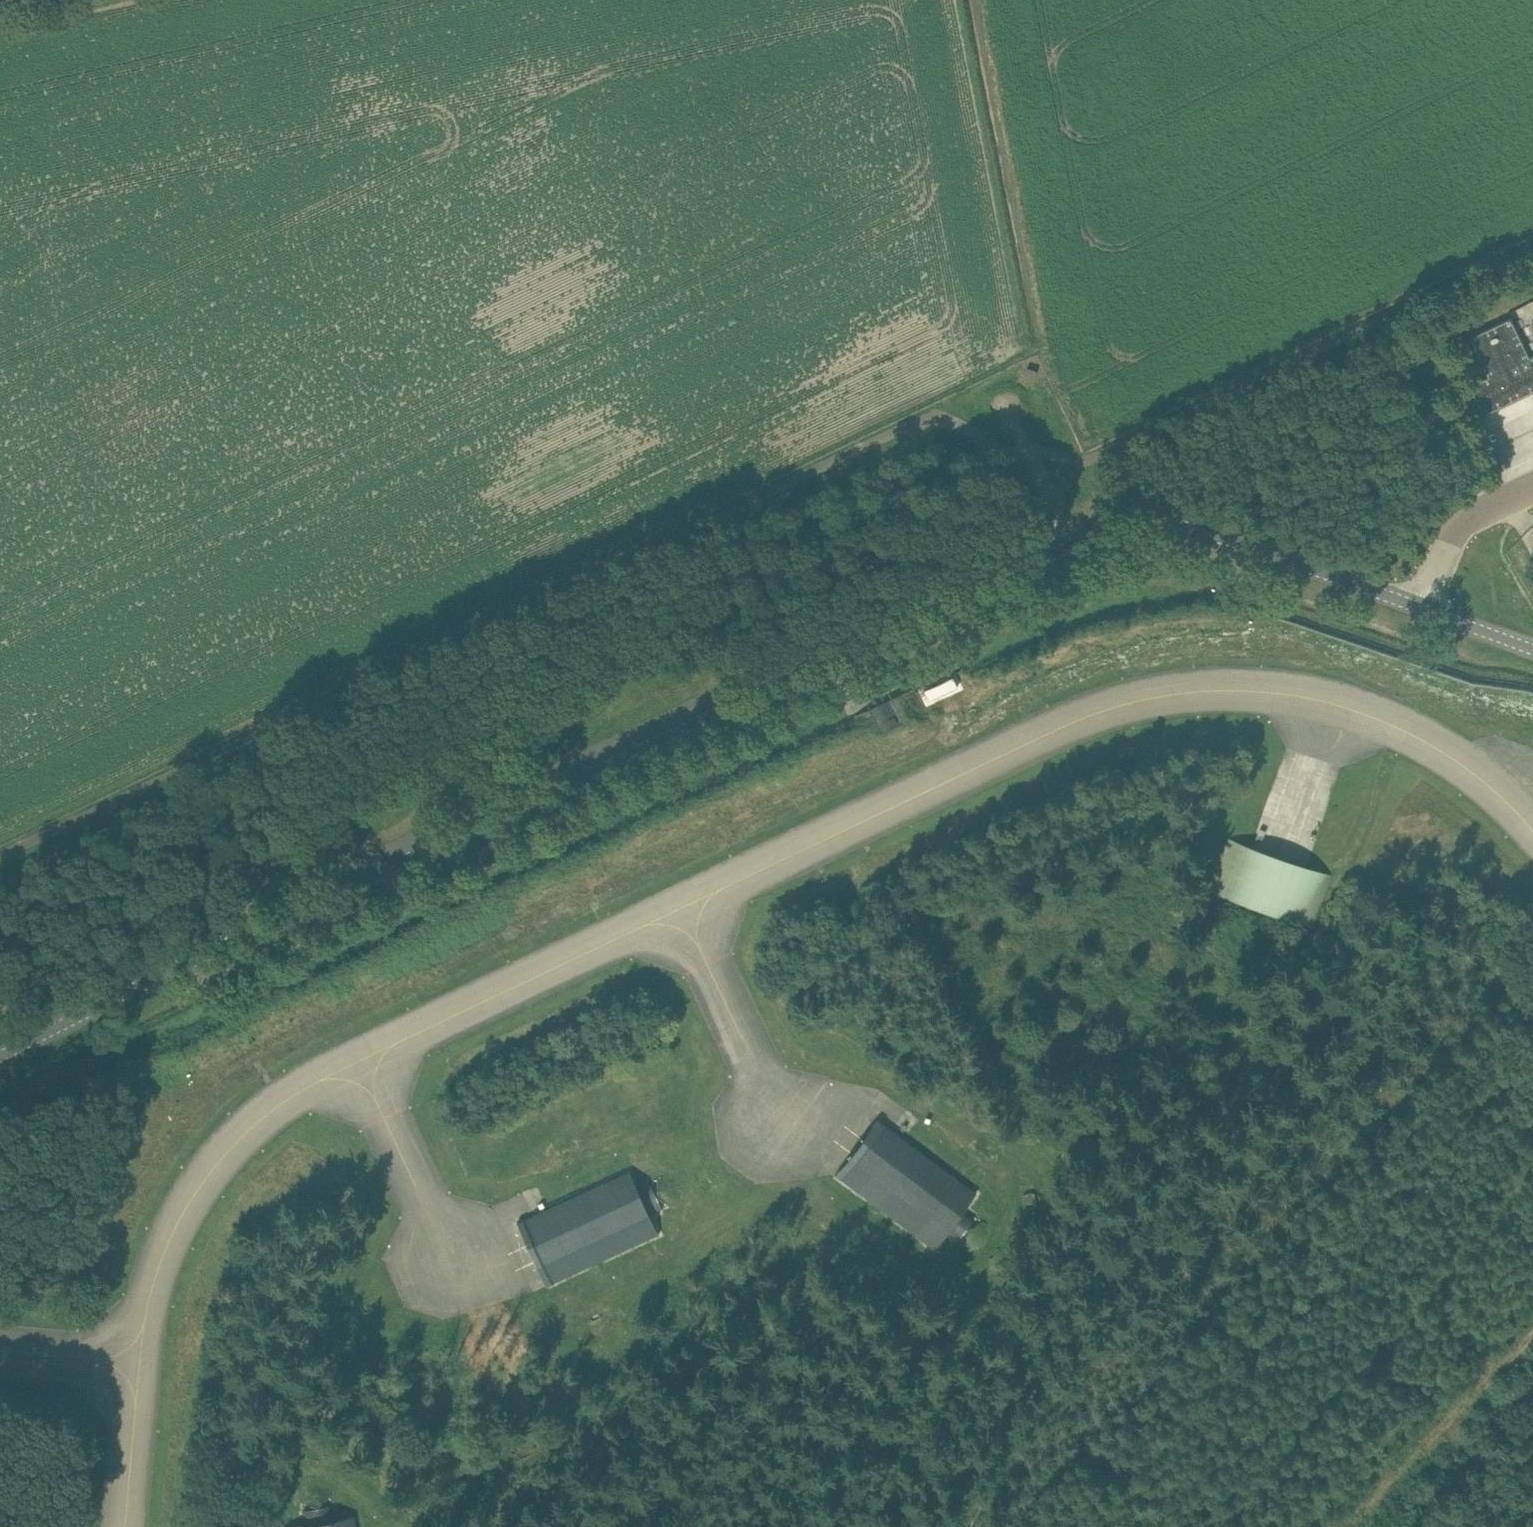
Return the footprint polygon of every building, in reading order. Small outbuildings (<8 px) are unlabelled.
[(1468,385),(1482,416),(1532,392),(1532,354),(1529,355),(1518,331),(1511,316),(1468,337),(1475,351),(1487,376),(1470,384),(1468,385)] [(889,720),(892,725),(898,723),(895,717),(889,720)] [(1219,894),(1302,923),(1321,869),(1308,864),(1239,840),(1219,894)] [(976,1192),(877,1118),(835,1174),(934,1248),(946,1232),(957,1241),(975,1216),(964,1208),(976,1192)] [(517,1221),(547,1285),(659,1234),(651,1215),(663,1210),(650,1182),(638,1188),(630,1170),(517,1221)] [(354,1514),(335,1518),(332,1504),(303,1510),(305,1523),(286,1526),(357,1526),(354,1514)]
